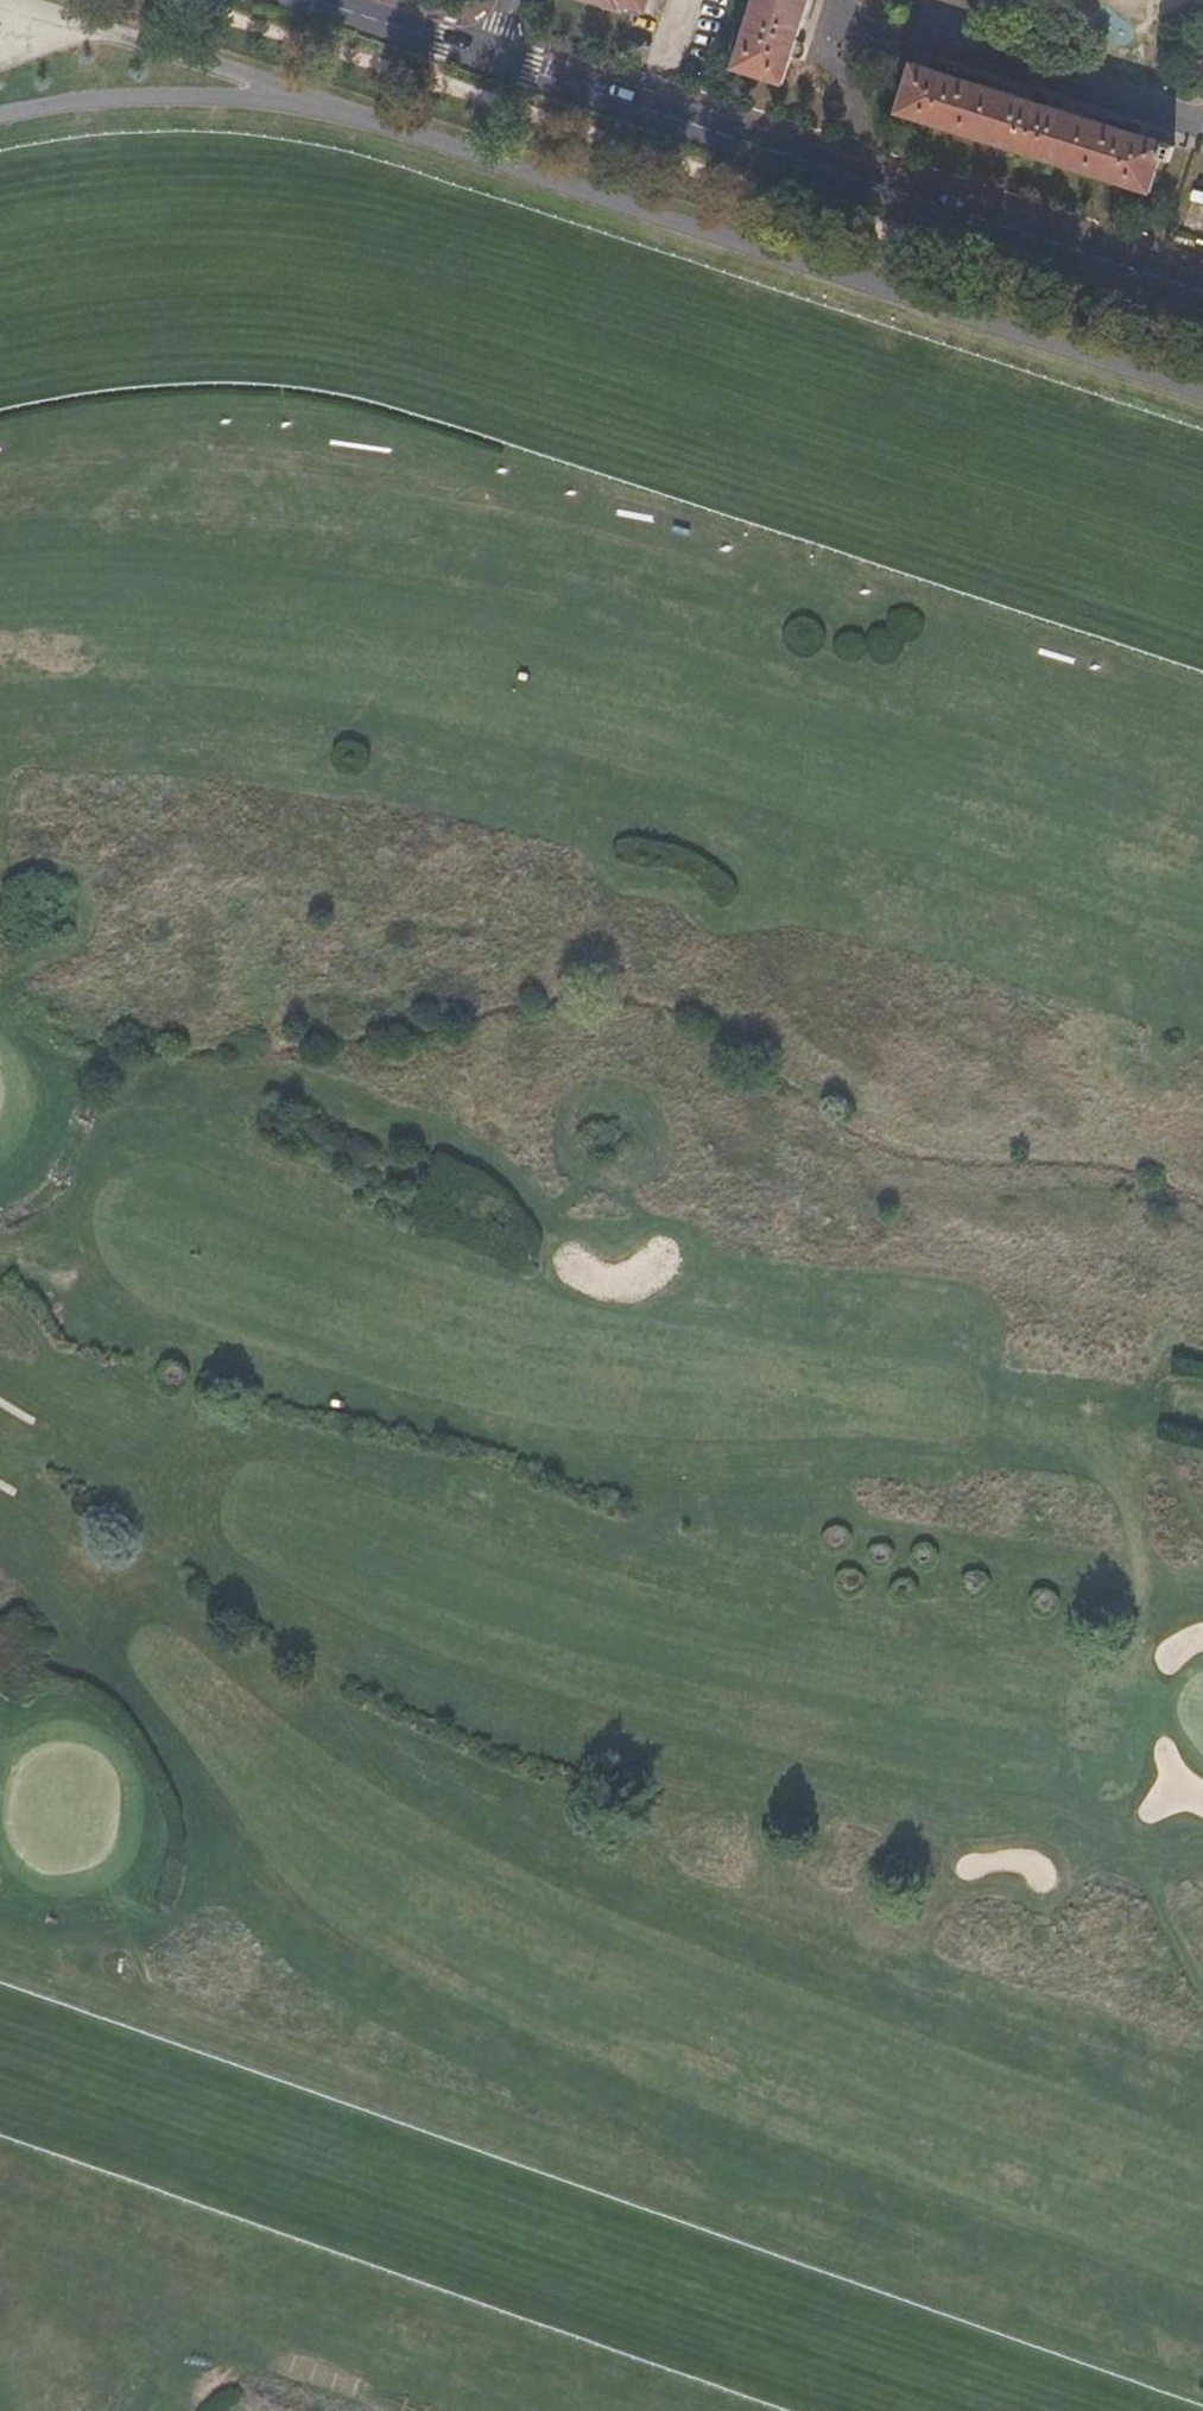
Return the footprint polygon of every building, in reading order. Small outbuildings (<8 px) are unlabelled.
[(618,12),(620,5),(645,13),(650,0),(583,0),(618,12)] [(735,69),(784,85),(793,60),(799,62),(804,45),(797,42),(811,0),(757,0),(735,69)] [(939,73),(915,65),(899,114),(1150,195),(1162,160),(1171,162),(1175,149),(1143,138),(1145,131),(1130,126),(1127,134),(1048,108),(1050,102),(1034,96),(1031,103),(955,78),(957,72),(941,67),(939,73)]
